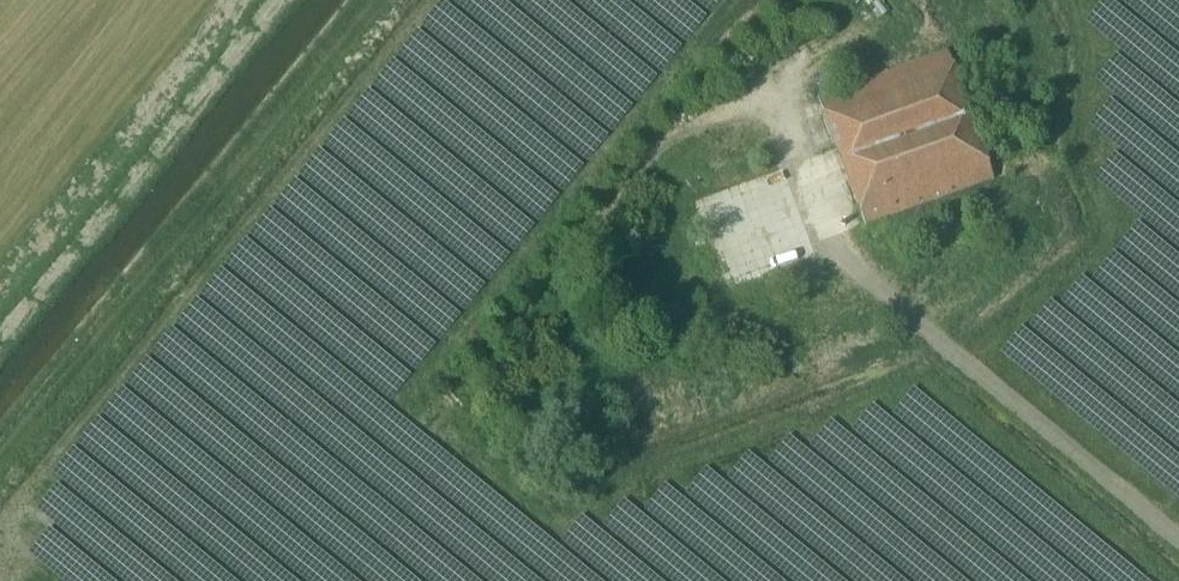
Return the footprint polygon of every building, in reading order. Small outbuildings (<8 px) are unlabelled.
[(997,179),(952,52),(822,98),(824,113),(860,211),(870,223),(997,179)] [(722,254),(728,280),(799,263),(797,253),(783,256),(779,241),(722,254)]
